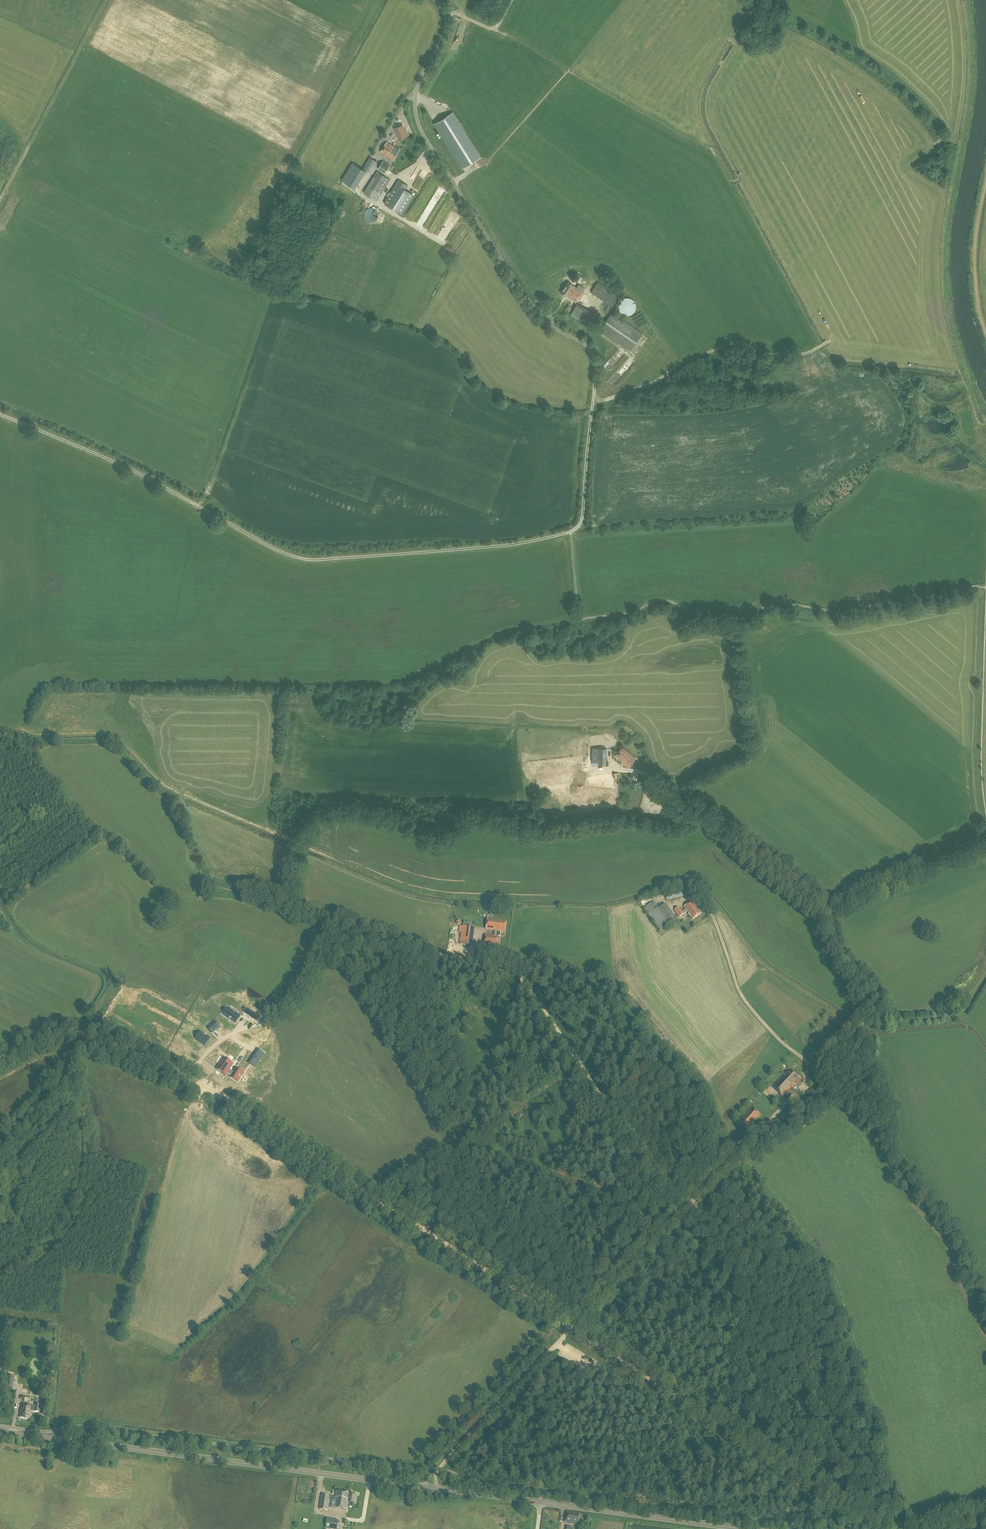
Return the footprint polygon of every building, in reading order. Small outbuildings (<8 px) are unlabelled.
[(435,123),(462,168),(480,157),(452,112),(435,123)] [(398,135),(399,139),(409,135),(407,130),(406,131),(403,124),(395,127),(399,135),(398,135)] [(387,141),(380,152),(387,156),(393,160),(400,149),(393,145),(394,145),(393,144),(392,145),(387,141)] [(363,168),(369,172),(376,161),(370,157),(363,168)] [(378,168),(385,173),(390,165),(383,160),(378,168)] [(353,162),(342,180),(355,188),(366,171),(363,169),(353,162)] [(420,179),(426,181),(430,168),(424,166),(420,179)] [(377,201),(390,179),(380,173),(380,174),(377,172),(374,176),(363,192),(377,201)] [(432,187),(437,184),(433,178),(428,181),(432,187)] [(384,202),(402,214),(414,194),(405,189),(408,185),(399,179),(384,202)] [(424,212),(429,216),(443,196),(437,192),(424,212)] [(418,209),(426,198),(422,195),(414,206),(418,209)] [(378,213),(378,212),(378,211),(377,210),(376,210),(376,209),(375,208),(374,208),(373,208),(372,208),(371,208),(370,208),(369,208),(368,209),(367,209),(366,210),(366,211),(365,211),(365,212),(364,213),(364,214),(364,215),(364,216),(365,217),(365,218),(366,219),(367,220),(367,221),(368,221),(369,221),(370,222),(371,222),(372,222),(373,221),(374,221),(375,220),(376,220),(377,219),(377,218),(378,217),(378,216),(378,215),(378,214),(378,213)] [(424,226),(428,217),(421,214),(417,224),(424,226)] [(569,282),(559,295),(567,300),(569,297),(576,302),(586,287),(576,280),(572,284),(569,282)] [(591,292),(611,305),(618,295),(598,282),(591,292)] [(619,304),(619,305),(619,306),(619,307),(619,308),(619,309),(619,310),(620,310),(620,311),(621,312),(622,313),(623,314),(624,314),(625,315),(626,315),(627,315),(628,315),(629,315),(630,314),(631,314),(632,314),(633,313),(634,312),(634,311),(635,311),(635,310),(636,309),(636,308),(636,307),(636,306),(636,305),(636,304),(636,303),(635,302),(635,301),(634,301),(634,300),(633,300),(633,299),(632,299),(631,298),(630,298),(629,298),(628,297),(627,297),(626,297),(625,298),(624,298),(623,298),(623,299),(622,299),(621,300),(620,301),(620,302),(619,303),(619,304)] [(589,324),(590,325),(596,314),(577,303),(571,315),(582,321),(589,325),(589,324)] [(600,329),(631,350),(643,333),(612,312),(600,329)] [(625,390),(639,376),(636,373),(622,387),(625,390)] [(614,736),(607,736),(607,743),(598,743),(598,742),(593,742),(593,747),(592,747),(592,762),(599,762),(599,764),(607,764),(608,748),(614,748),(614,743),(617,743),(617,740),(614,740),(614,736)] [(621,762),(628,767),(636,758),(622,747),(615,755),(622,761),(621,762)] [(560,790),(571,790),(572,778),(560,778),(560,790)] [(660,895),(661,900),(666,899),(667,901),(688,896),(687,888),(660,895)] [(644,908),(660,931),(677,919),(666,904),(659,908),(654,901),(644,908)] [(683,912),(684,913),(685,914),(687,912),(692,920),(702,913),(693,901),(683,907),(685,910),(683,912)] [(674,911),(679,917),(684,913),(683,912),(679,907),(674,911)] [(484,945),(497,946),(499,936),(500,936),(501,932),(505,932),(506,921),(488,919),(486,929),(496,931),(496,935),(486,934),(484,945)] [(476,927),(463,927),(463,947),(475,948),(476,927)] [(240,1016),(228,1008),(223,1016),(235,1023),(240,1016)] [(260,1016),(252,1012),(249,1016),(257,1021),(260,1016)] [(220,1032),(223,1029),(218,1024),(214,1027),(220,1032)] [(212,1040),(203,1033),(198,1041),(207,1047),(212,1040)] [(213,1059),(211,1063),(218,1067),(223,1056),(212,1051),(209,1058),(213,1059)] [(217,1069),(225,1075),(233,1063),(226,1058),(221,1065),(220,1065),(217,1069)] [(258,1067),(253,1063),(248,1070),(253,1073),(258,1067)] [(237,1068),(231,1077),(238,1083),(244,1073),(237,1068)] [(773,1087),(783,1097),(794,1085),(795,1086),(801,1079),(790,1069),(773,1087)] [(256,1071),(244,1092),(249,1095),(261,1074),(256,1071)] [(255,1097),(260,1100),(271,1082),(266,1079),(255,1097)] [(761,1105),(769,1097),(766,1094),(763,1097),(762,1096),(757,1101),(761,1105)] [(739,1120),(748,1130),(761,1115),(752,1106),(739,1120)] [(20,1417),(30,1418),(31,1411),(34,1411),(34,1412),(40,1412),(45,1413),(46,1409),(44,1409),(45,1405),(41,1404),(35,1404),(34,1406),(31,1406),(22,1405),(20,1417)] [(320,1509),(328,1511),(328,1507),(335,1508),(347,1509),(348,1502),(355,1503),(357,1495),(349,1494),(349,1493),(337,1491),(336,1497),(322,1495),(320,1509)] [(571,1524),(578,1525),(579,1519),(580,1519),(580,1518),(579,1518),(580,1515),(567,1513),(565,1522),(565,1524),(571,1525),(571,1524)] [(327,1528),(337,1528),(337,1518),(326,1518),(327,1528)]
